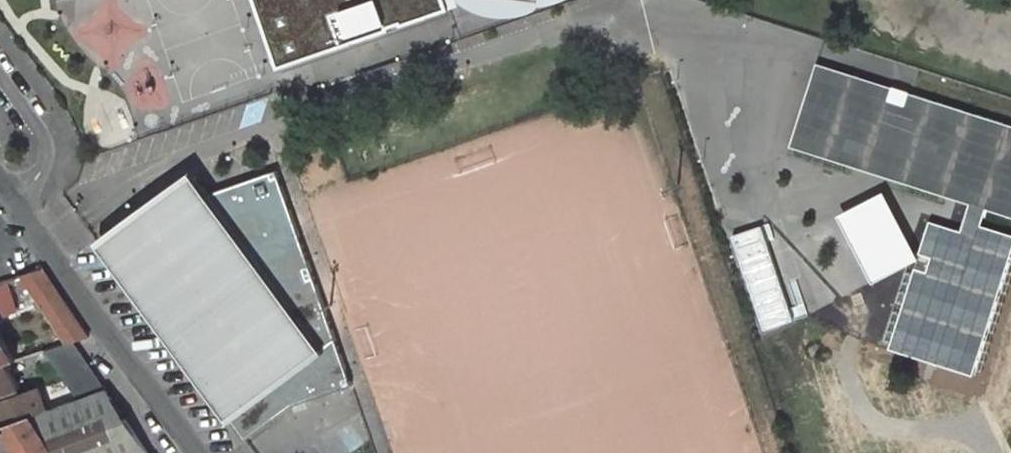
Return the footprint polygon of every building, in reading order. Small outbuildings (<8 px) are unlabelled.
[(276,64),(389,24),(388,22),(399,18),(400,20),(448,3),(446,0),(254,0),(276,64)] [(817,63),(791,146),(991,210),(1010,216),(1010,125),(817,63)] [(99,242),(97,243),(245,440),(292,406),(352,384),(277,172),(209,196),(193,173),(99,242)] [(839,215),(874,282),(919,258),(884,192),(839,215)] [(762,226),(733,236),(765,329),(793,320),(762,226)] [(42,275),(24,281),(71,349),(73,349),(89,345),(42,275)] [(6,369),(20,365),(0,335),(0,371),(6,369)] [(71,349),(48,356),(79,403),(104,394),(73,349),(71,349)] [(21,394),(6,369),(0,371),(0,401),(21,394)] [(42,392),(0,407),(0,424),(5,431),(50,414),(42,392)] [(18,452),(145,452),(104,394),(79,403),(50,414),(5,431),(18,452)]
